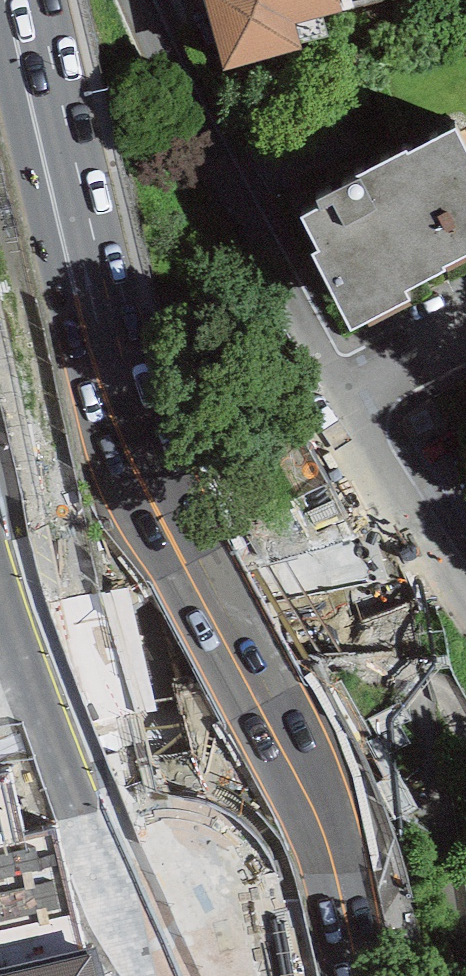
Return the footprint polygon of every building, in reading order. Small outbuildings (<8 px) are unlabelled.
[(224,70),(302,49),(295,23),(379,0),(205,0),(224,70)] [(317,201),(320,208),(301,218),(319,252),(310,256),(351,334),(412,303),(406,292),(444,272),(442,268),(465,256),(465,151),(455,130),(407,155),(405,151),(354,178),(356,180),(317,201)] [(99,951),(89,953),(59,825),(23,833),(9,774),(0,776),(0,975),(104,975),(99,951)]
